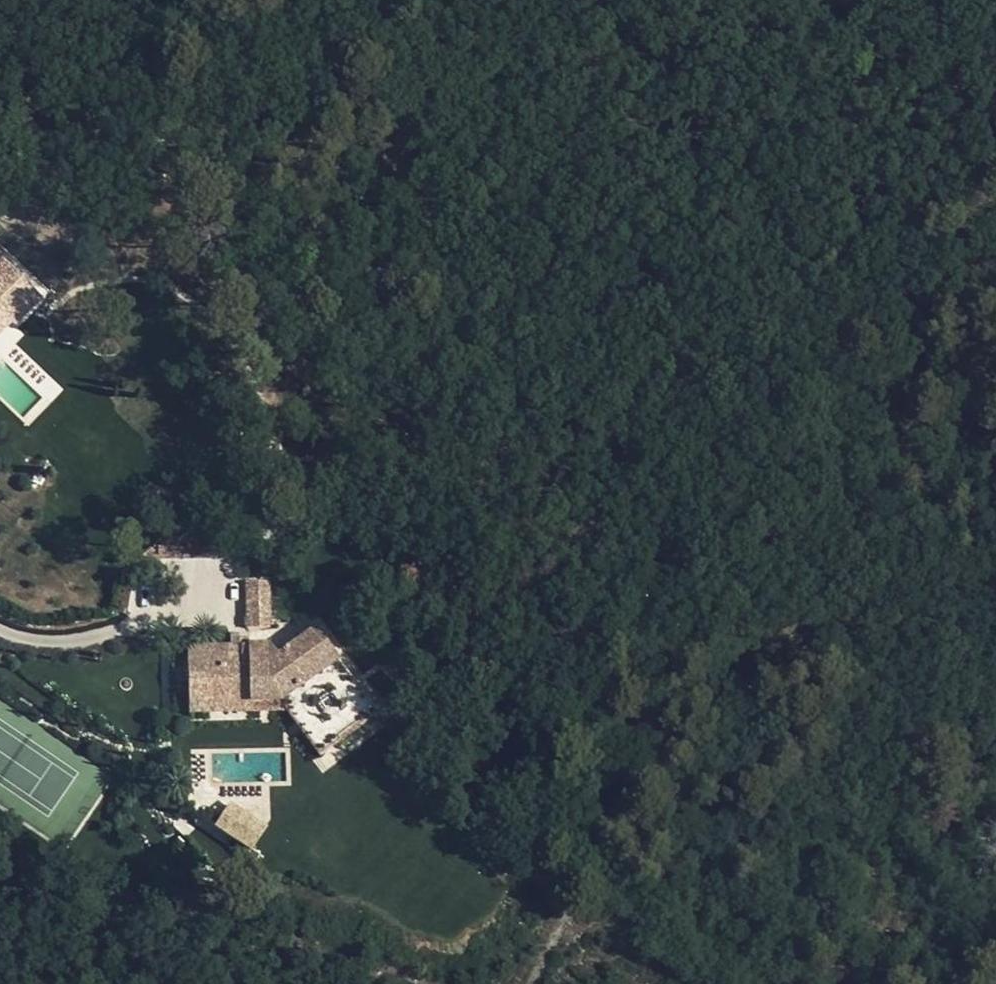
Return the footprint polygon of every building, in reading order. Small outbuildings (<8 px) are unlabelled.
[(7,313),(16,321),(45,292),(0,247),(0,264),(0,265),(0,306),(7,313)] [(158,553),(215,552),(213,517),(175,519),(157,537),(158,553)] [(224,572),(226,618),(248,618),(246,571),(224,572)] [(380,707),(314,624),(279,650),(270,634),(187,638),(191,703),(282,699),(281,678),(294,677),(342,737),(380,707)] [(282,699),(191,703),(191,713),(289,708),(323,752),(342,737),(294,677),(281,678),(282,699)] [(229,802),(214,824),(250,848),(265,826),(229,802)]
